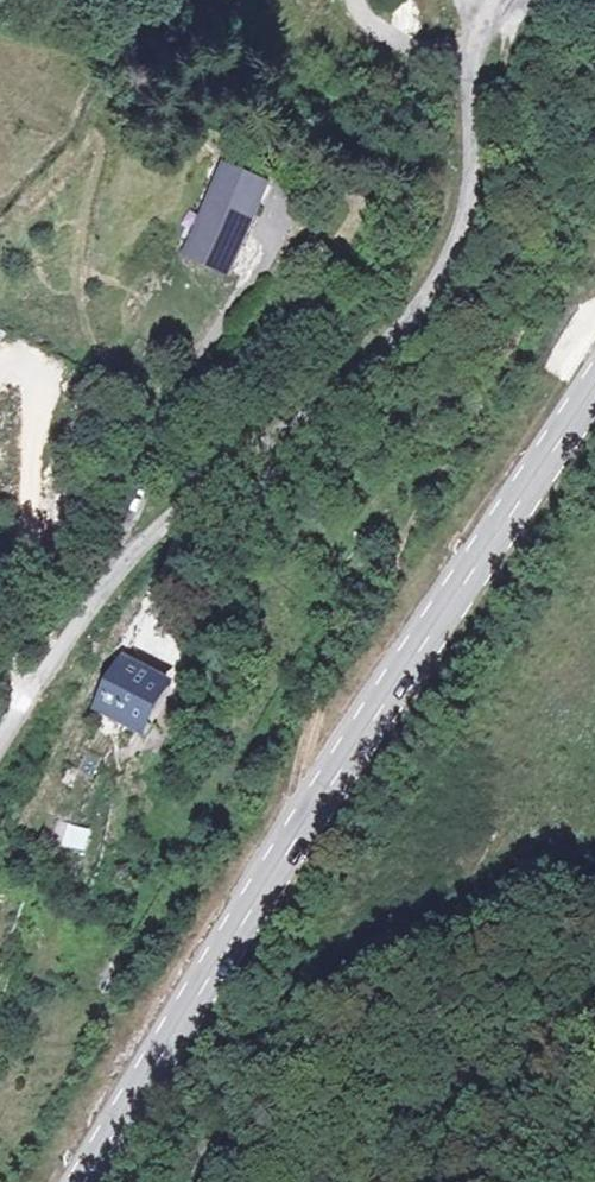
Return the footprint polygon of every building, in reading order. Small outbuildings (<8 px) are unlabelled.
[(226,174),(188,263),(233,283),(272,194),(226,174)] [(127,668),(103,711),(140,731),(154,708),(159,711),(170,691),(127,668)] [(84,849),(90,833),(67,823),(60,839),(84,849)]
